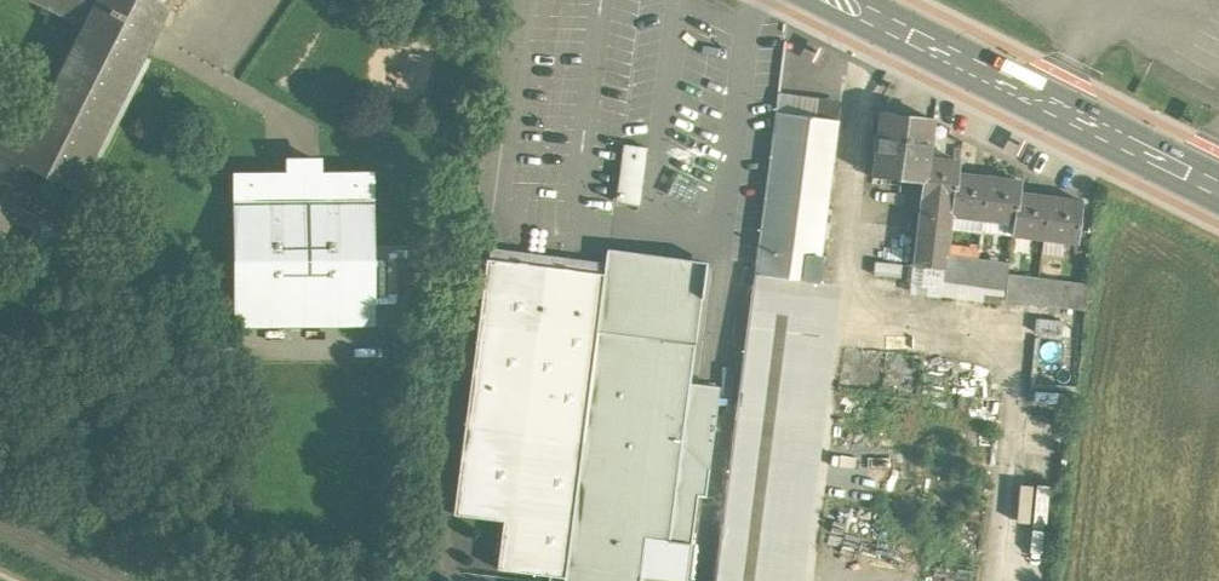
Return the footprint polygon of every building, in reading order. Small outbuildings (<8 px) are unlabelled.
[(0,158),(0,239),(36,171),(75,190),(76,188),(73,186),(140,53),(141,54),(163,9),(165,11),(167,8),(158,4),(160,0),(49,0),(49,1),(88,20),(77,43),(75,43),(73,46),(75,47),(35,125),(16,116),(15,118),(17,119),(1,150),(0,150),(0,153),(2,154),(0,158)] [(835,100),(778,93),(772,112),(829,119),(835,100)] [(829,119),(772,112),(753,269),(750,310),(813,318),(838,120),(829,119)] [(931,119),(895,115),(895,114),(881,112),(872,176),(921,182),(924,159),(927,159),(931,119)] [(615,203),(640,205),(645,148),(621,146),(615,203)] [(1020,183),(957,175),(958,163),(927,159),(924,159),(921,182),(920,197),(951,201),(950,213),(951,213),(1013,221),(1012,233),(1077,240),(1082,202),(1019,195),(1020,183)] [(319,176),(319,161),(287,162),(288,176),(319,176)] [(288,176),(234,176),(235,323),(373,322),(372,175),(319,176),(288,176)] [(951,201),(920,197),(912,265),(944,269),(945,269),(947,254),(948,245),(951,213),(950,213),(951,201)] [(86,241),(40,218),(25,247),(72,270),(86,241)] [(978,249),(948,245),(947,254),(977,258),(978,249)] [(977,258),(947,254),(945,269),(944,269),(943,279),(1005,288),(1007,274),(1008,263),(977,258)] [(600,270),(486,257),(465,430),(581,444),(595,332),(600,270)] [(600,270),(595,332),(695,345),(705,263),(654,257),(653,265),(601,259),(600,270)] [(1087,284),(1007,274),(1005,288),(1004,300),(1084,310),(1087,284)] [(750,310),(715,580),(779,580),(813,318),(750,310)] [(1063,321),(1036,318),(1034,332),(1061,335),(1063,321)] [(695,345),(595,332),(581,444),(565,569),(641,578),(645,540),(670,543),(670,542),(679,468),(690,386),(695,345)] [(679,468),(709,471),(719,389),(690,386),(679,468)] [(581,444),(465,430),(454,516),(503,522),(497,570),(564,578),(565,569),(581,444)] [(709,471),(679,468),(670,542),(691,544),(697,496),(705,497),(709,471)] [(645,540),(641,578),(665,580),(686,580),(691,544),(670,542),(670,543),(645,540)] [(565,569),(564,578),(564,580),(640,580),(641,578),(565,569)]
